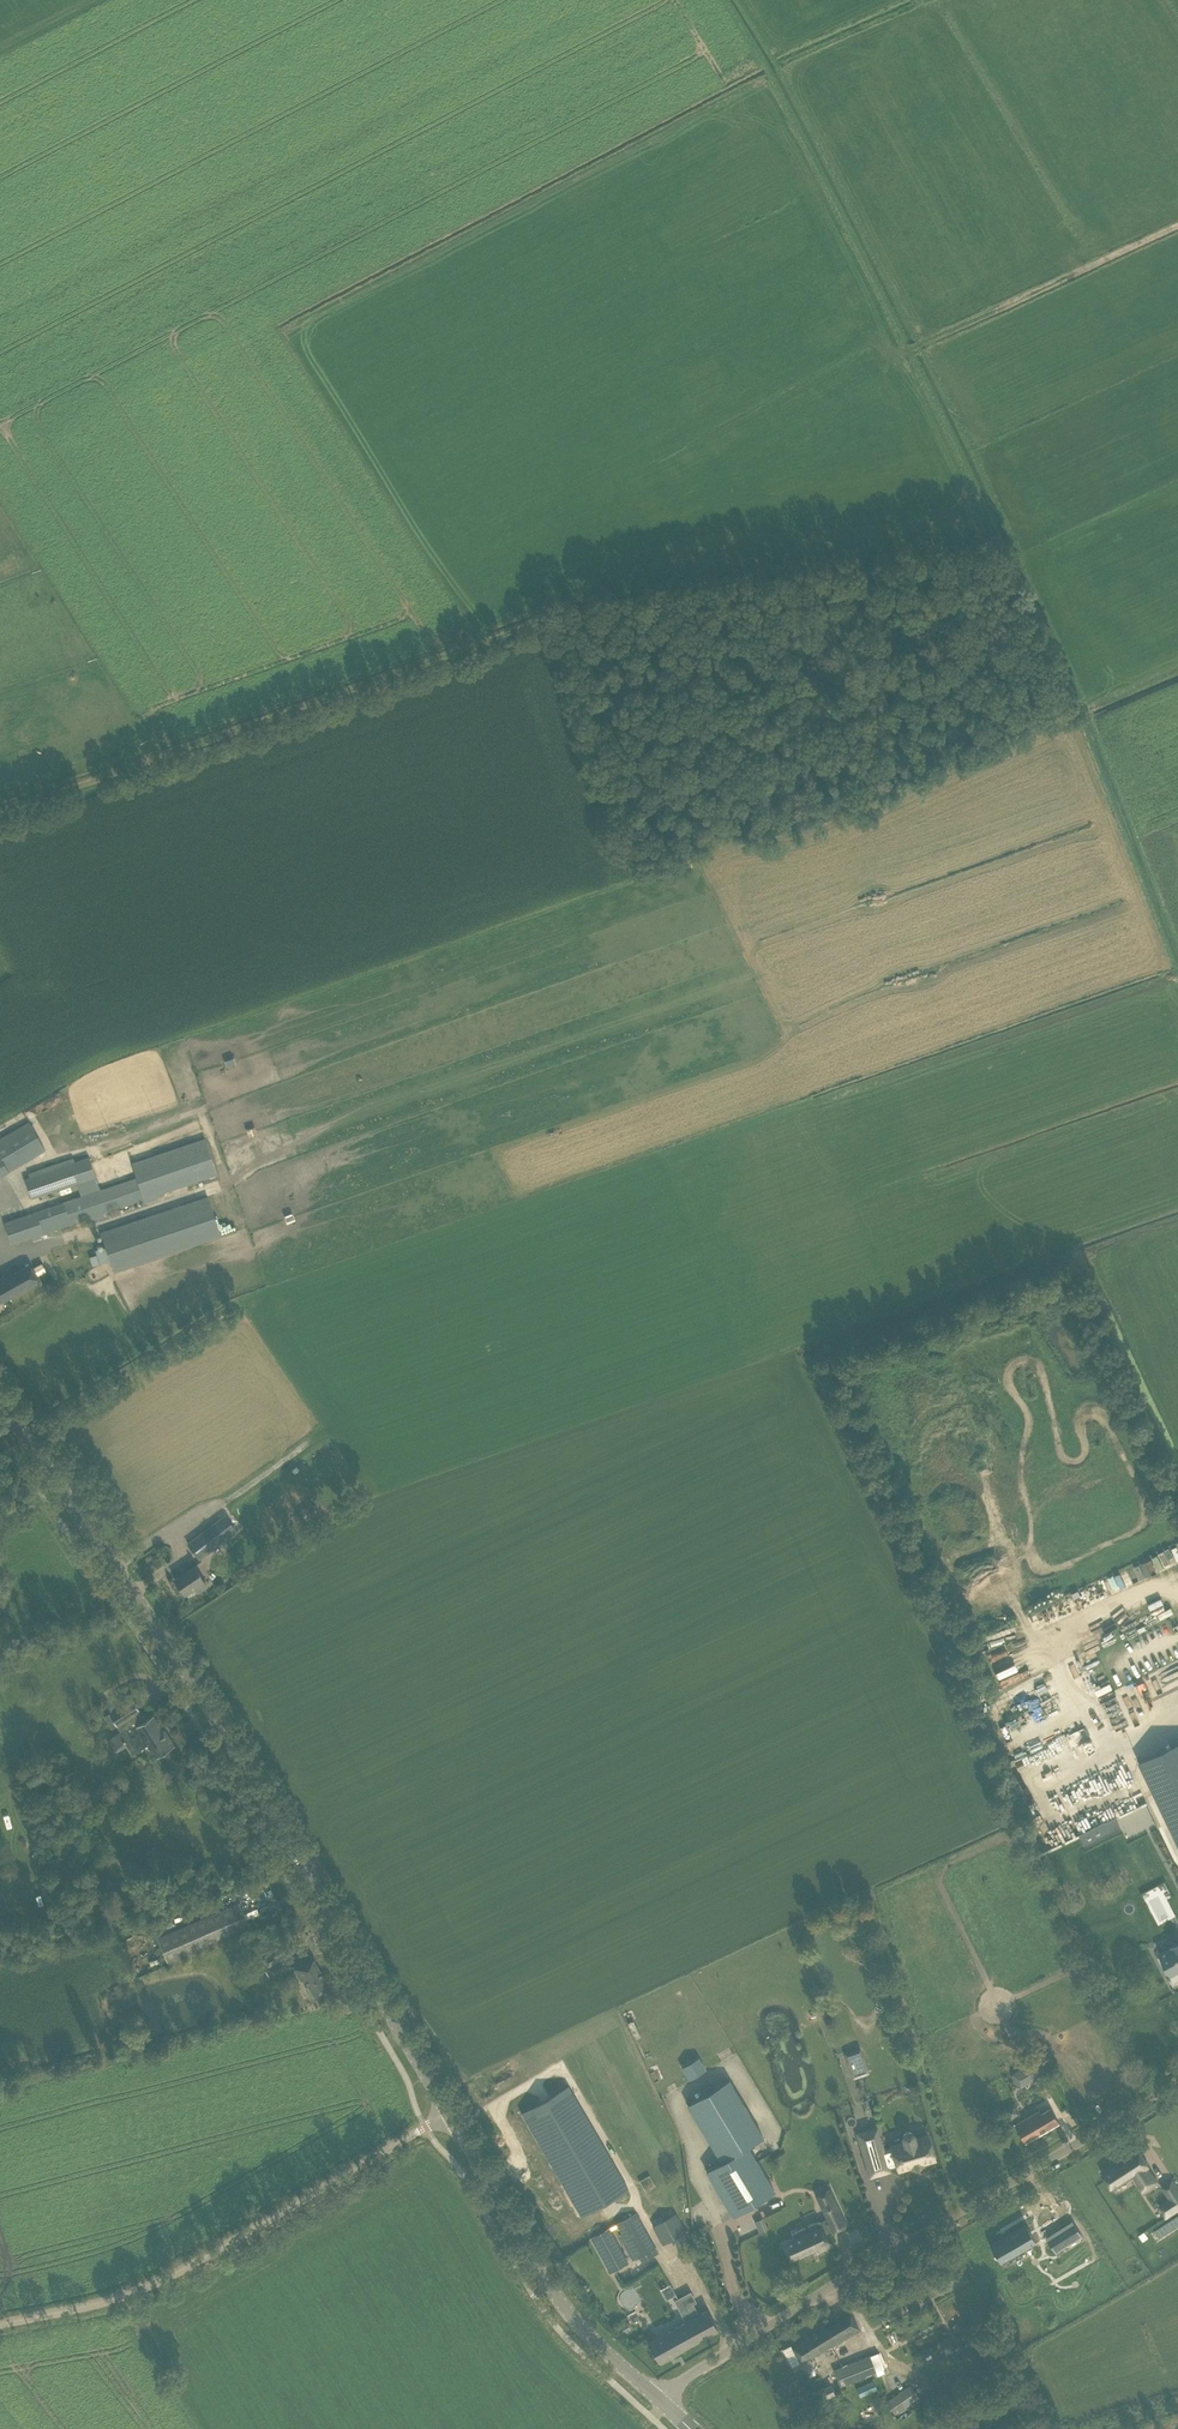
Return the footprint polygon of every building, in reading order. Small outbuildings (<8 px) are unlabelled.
[(45,1149),(45,1148),(28,1121),(0,1138),(0,1176),(45,1149)] [(36,1210),(3,1221),(11,1244),(32,1237),(34,1240),(41,1238),(41,1236),(48,1234),(48,1236),(53,1235),(51,1231),(51,1230),(89,1217),(91,1221),(107,1216),(107,1212),(143,1200),(144,1204),(159,1199),(158,1196),(218,1175),(205,1138),(132,1162),(135,1176),(100,1188),(89,1156),(53,1168),(52,1165),(30,1172),(30,1176),(25,1178),(32,1199),(77,1183),(81,1195),(74,1197),(36,1210)] [(114,1270),(173,1250),(222,1236),(209,1195),(160,1211),(101,1231),(106,1246),(110,1260),(114,1270)] [(106,1246),(95,1250),(97,1254),(100,1263),(110,1260),(106,1246)] [(38,1280),(28,1263),(5,1277),(3,1275),(0,1277),(0,1302),(38,1280)] [(224,1514),(202,1531),(187,1542),(198,1557),(214,1545),(236,1530),(224,1514)] [(956,1555),(971,1556),(971,1543),(957,1542),(956,1555)] [(194,1566),(184,1572),(174,1579),(184,1594),(194,1587),(199,1593),(208,1587),(204,1581),(194,1566)] [(1115,1576),(1117,1588),(1130,1586),(1127,1573),(1115,1576)] [(132,1698),(122,1704),(104,1716),(112,1729),(117,1725),(120,1731),(108,1739),(116,1751),(126,1745),(131,1753),(147,1743),(156,1757),(174,1745),(167,1734),(163,1736),(161,1732),(163,1731),(153,1715),(143,1721),(140,1716),(141,1715),(138,1712),(140,1710),(132,1698)] [(1140,1762),(1151,1785),(1177,1842),(1177,1744),(1140,1762)] [(1117,1818),(1080,1835),(1084,1844),(1121,1827),(1117,1818)] [(238,1902),(227,1907),(157,1938),(168,1963),(249,1928),(238,1902)] [(1160,1955),(1163,1959),(1161,1962),(1165,1969),(1169,1970),(1171,1975),(1170,1975),(1174,1982),(1177,1980),(1177,1945),(1160,1955)] [(301,1964),(295,1968),(302,1979),(305,1978),(309,1985),(306,1986),(306,1988),(309,1993),(311,1994),(313,1992),(314,1993),(317,1991),(327,1985),(312,1958),(301,1964)] [(846,2054),(854,2077),(867,2072),(859,2049),(846,2054)] [(698,2057),(681,2067),(688,2078),(705,2068),(698,2057)] [(733,2215),(774,2190),(748,2147),(763,2137),(729,2080),(687,2105),(722,2162),(706,2171),(733,2215)] [(567,2085),(520,2112),(580,2214),(626,2188),(567,2085)] [(1058,2122),(1052,2112),(1050,2108),(1040,2114),(1038,2111),(1014,2125),(1024,2142),(1058,2122)] [(889,2170),(888,2168),(897,2165),(898,2170),(934,2159),(928,2136),(916,2139),(915,2135),(914,2133),(913,2131),(911,2130),(908,2129),(906,2130),(904,2130),(902,2132),(901,2134),(901,2136),(901,2139),(902,2143),(893,2146),(882,2150),(881,2145),(877,2146),(876,2142),(880,2140),(877,2128),(858,2134),(870,2175),(889,2170)] [(1114,2163),(1101,2172),(1112,2189),(1133,2176),(1135,2175),(1140,2182),(1152,2174),(1148,2167),(1149,2166),(1138,2150),(1115,2165),(1114,2163)] [(1159,2206),(1163,2212),(1162,2213),(1165,2217),(1177,2209),(1177,2191),(1169,2197),(1170,2199),(1159,2206)] [(827,2218),(820,2221),(819,2219),(791,2232),(794,2238),(783,2243),(791,2260),(817,2248),(818,2250),(830,2245),(824,2233),(832,2229),(833,2231),(847,2225),(833,2195),(819,2201),(827,2218)] [(967,2247),(1021,2215),(1013,2202),(959,2234),(967,2247)] [(637,2213),(616,2225),(630,2250),(635,2259),(640,2257),(656,2248),(637,2213)] [(674,2214),(653,2226),(663,2244),(684,2232),(674,2214)] [(1025,2224),(990,2245),(1000,2262),(1035,2242),(1025,2224)] [(592,2238),(610,2273),(629,2262),(610,2228),(592,2238)] [(1047,2240),(1054,2252),(1068,2244),(1060,2232),(1047,2240)] [(667,2301),(678,2297),(672,2284),(662,2288),(667,2301)] [(658,2336),(648,2342),(658,2362),(718,2330),(712,2319),(707,2310),(699,2314),(692,2303),(679,2310),(685,2322),(658,2336)] [(860,2330),(855,2320),(849,2310),(790,2343),(801,2363),(860,2330)] [(628,2320),(617,2327),(622,2335),(630,2330),(627,2325),(630,2323),(628,2320)] [(837,2354),(849,2349),(845,2340),(833,2345),(837,2354)] [(841,2386),(877,2372),(870,2354),(834,2369),(841,2386)] [(811,2405),(822,2400),(835,2395),(830,2384),(807,2396),(811,2405)] [(896,2414),(919,2397),(910,2384),(887,2401),(896,2414)]
